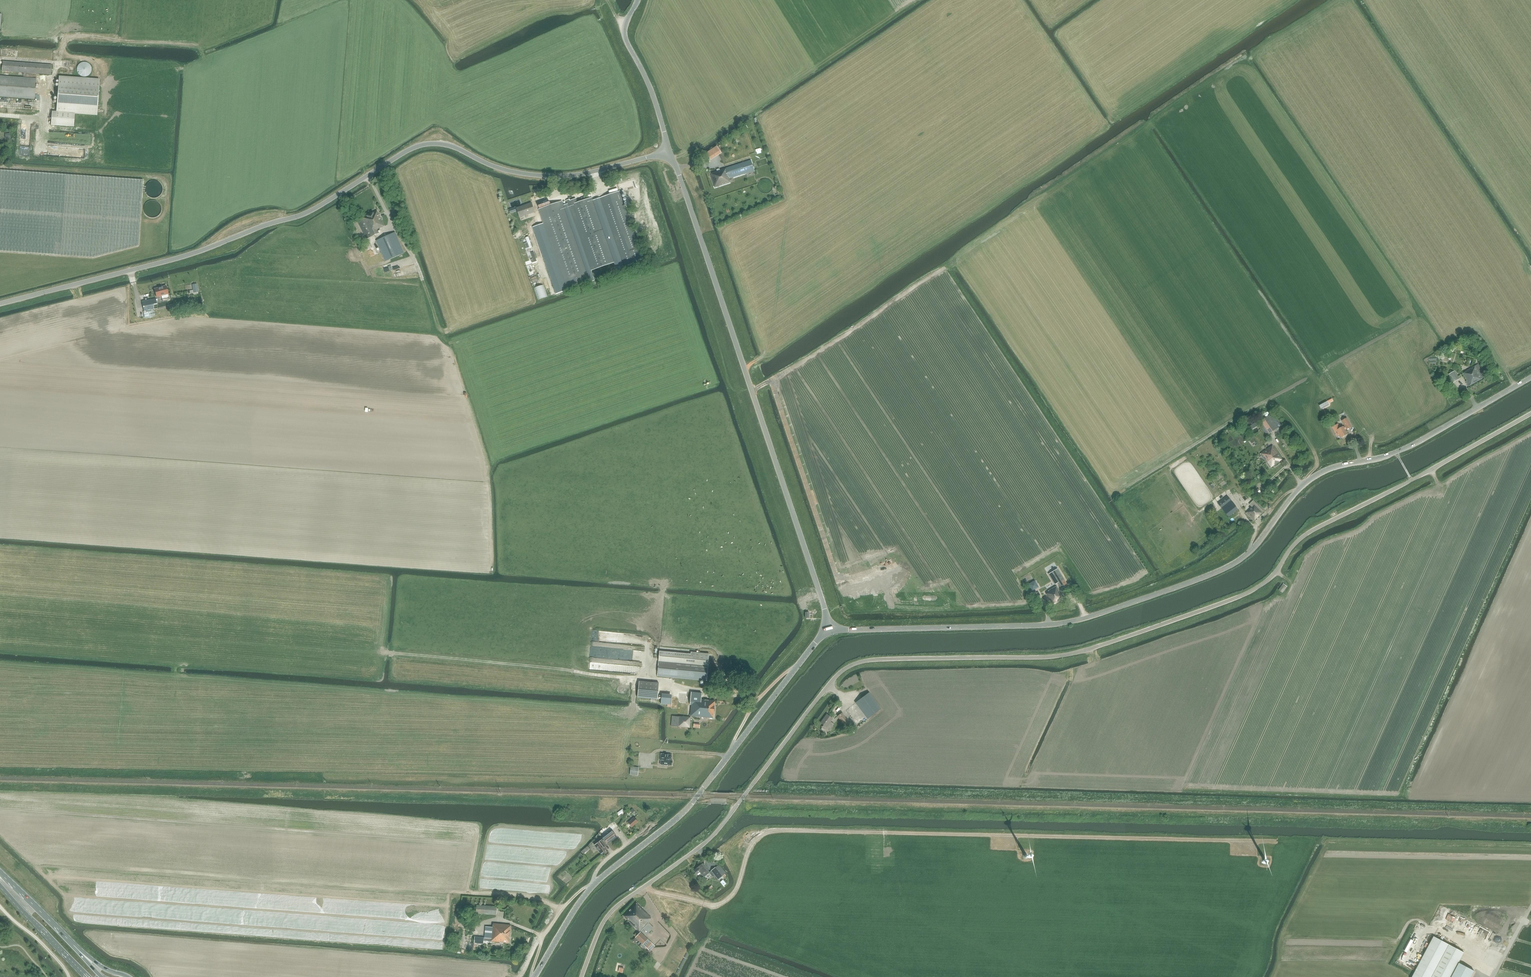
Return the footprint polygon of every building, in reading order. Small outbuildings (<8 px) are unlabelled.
[(3,62),(2,71),(51,75),(52,65),(3,62)] [(92,70),(92,69),(92,68),(92,67),(91,65),(90,64),(89,63),(88,63),(86,62),(85,62),(83,62),(82,63),(81,63),(80,64),(79,65),(78,67),(78,68),(78,69),(78,71),(78,72),(79,73),(80,75),(81,75),(82,76),(83,76),(85,77),(86,77),(87,76),(89,76),(90,75),(91,73),(91,72),(92,71),(92,70)] [(35,99),(36,79),(0,76),(0,97),(35,99)] [(59,78),(56,112),(52,112),(51,125),(74,127),(75,113),(97,115),(99,81),(59,78)] [(729,179),(754,171),(751,161),(710,173),(715,188),(730,183),(729,179)] [(93,258),(139,246),(143,180),(0,171),(0,252),(93,258)] [(758,189),(759,189),(759,190),(760,191),(761,192),(762,192),(763,193),(764,193),(765,193),(767,193),(768,193),(769,192),(771,191),(772,190),(772,189),(772,188),(773,186),(773,185),(772,184),(772,182),(771,181),(770,180),(769,180),(768,179),(767,179),(766,178),(765,178),(764,178),(763,179),(762,179),(761,180),(760,181),(759,181),(759,182),(758,183),(758,184),(758,185),(758,187),(758,188),(758,189)] [(161,189),(161,187),(161,186),(160,184),(159,183),(158,182),(156,181),(155,180),(153,180),(151,180),(150,181),(149,181),(147,182),(146,184),(145,185),(145,187),(145,188),(145,190),(145,192),(146,193),(147,194),(148,195),(150,196),(152,197),(154,197),(156,196),(157,196),(159,195),(160,194),(161,192),(161,191),(161,189)] [(600,198),(625,270),(645,263),(619,191),(600,198)] [(568,204),(591,271),(614,262),(592,197),(577,203),(575,198),(570,201),(569,199),(565,200),(567,204),(568,204)] [(160,209),(160,208),(160,207),(160,205),(159,204),(158,202),(156,201),(155,201),(153,200),(152,200),(151,200),(149,201),(148,201),(146,202),(145,204),(144,205),(144,207),(143,208),(144,210),(144,212),(145,213),(146,214),(147,215),(149,216),(150,217),(152,217),(153,217),(155,216),(156,216),(158,215),(159,214),(160,212),(160,210),(160,209)] [(567,204),(563,205),(561,201),(538,209),(544,227),(554,255),(566,291),(594,281),(591,271),(568,204),(567,204)] [(516,207),(519,217),(535,212),(532,202),(516,207)] [(381,228),(385,226),(377,211),(362,218),(363,219),(357,221),(366,239),(372,236),(372,237),(380,233),(378,231),(381,229),(381,228)] [(544,227),(543,223),(532,227),(555,294),(566,291),(554,255),(544,227)] [(394,232),(379,239),(375,241),(384,260),(403,251),(394,232)] [(598,278),(600,277),(601,276),(601,274),(601,273),(600,271),(599,270),(597,270),(595,270),(593,272),(593,274),(593,276),(594,278),(596,278),(598,278)] [(154,289),(157,297),(168,294),(166,286),(154,289)] [(156,299),(142,302),(143,308),(144,311),(154,309),(153,306),(157,305),(156,299)] [(1469,387),(1482,379),(1486,377),(1479,365),(1466,371),(1467,372),(1463,374),(1467,381),(1466,382),(1469,387)] [(1454,382),(1459,379),(1454,371),(1449,374),(1454,382)] [(1273,413),(1268,416),(1277,429),(1281,426),(1273,413)] [(1277,429),(1268,416),(1260,422),(1269,434),(1277,429)] [(1340,428),(1338,424),(1332,427),(1337,436),(1340,435),(1342,437),(1347,434),(1345,429),(1347,428),(1347,429),(1351,426),(1346,418),(1342,420),(1345,426),(1343,427),(1340,428)] [(1270,447),(1260,454),(1271,468),(1282,459),(1273,446),(1270,448),(1270,447)] [(1244,504),(1251,499),(1242,486),(1235,491),(1244,504)] [(1227,496),(1218,503),(1220,506),(1226,513),(1235,506),(1227,496)] [(1252,507),(1246,513),(1254,521),(1264,511),(1254,501),(1250,504),(1252,507)] [(1057,569),(1048,574),(1052,581),(1055,579),(1057,583),(1061,589),(1067,585),(1057,569)] [(1035,581),(1028,584),(1032,591),(1038,588),(1038,587),(1035,581)] [(1287,586),(1283,583),(1279,590),(1283,593),(1287,586)] [(1064,597),(1056,586),(1048,591),(1049,592),(1046,594),(1052,604),(1064,597)] [(660,651),(658,676),(707,681),(707,677),(707,675),(709,653),(691,651),(691,653),(660,651)] [(639,682),(637,698),(657,699),(659,683),(639,682)] [(702,693),(691,692),(690,705),(691,705),(690,716),(713,718),(715,701),(701,700),(702,693)] [(869,692),(855,703),(868,719),(881,709),(869,692)] [(842,713),(838,717),(845,727),(849,723),(842,713)] [(834,724),(831,721),(833,719),(827,715),(821,723),(824,725),(822,727),(829,732),(834,724)] [(671,726),(689,728),(690,717),(672,716),(671,726)] [(661,754),(660,761),(661,761),(661,765),(668,766),(668,765),(672,765),(672,761),(671,761),(671,755),(661,754)] [(631,767),(630,775),(638,776),(639,768),(631,767)] [(635,818),(629,823),(633,827),(639,822),(635,818)] [(612,830),(603,838),(603,839),(595,845),(602,854),(607,849),(603,843),(605,841),(608,844),(617,836),(612,830)] [(697,868),(694,871),(697,874),(700,872),(704,877),(709,872),(705,867),(705,866),(703,865),(702,864),(701,865),(697,868)] [(719,865),(715,868),(722,876),(725,874),(726,873),(719,865)] [(715,867),(711,871),(715,875),(718,880),(722,876),(715,868),(715,867)] [(651,919),(636,904),(624,917),(640,932),(649,922),(648,922),(651,919)] [(476,913),(496,915),(497,907),(477,905),(476,913)] [(493,927),(485,926),(484,938),(475,937),(474,943),(486,944),(487,941),(509,943),(511,925),(493,924),(493,927)] [(645,946),(650,941),(640,932),(635,937),(645,946)] [(1435,936),(1412,976),(1451,976),(1460,962),(1465,952),(1435,936)] [(650,941),(645,946),(650,952),(655,946),(650,941)] [(1475,970),(1460,962),(1451,976),(1471,976),(1475,970)]
